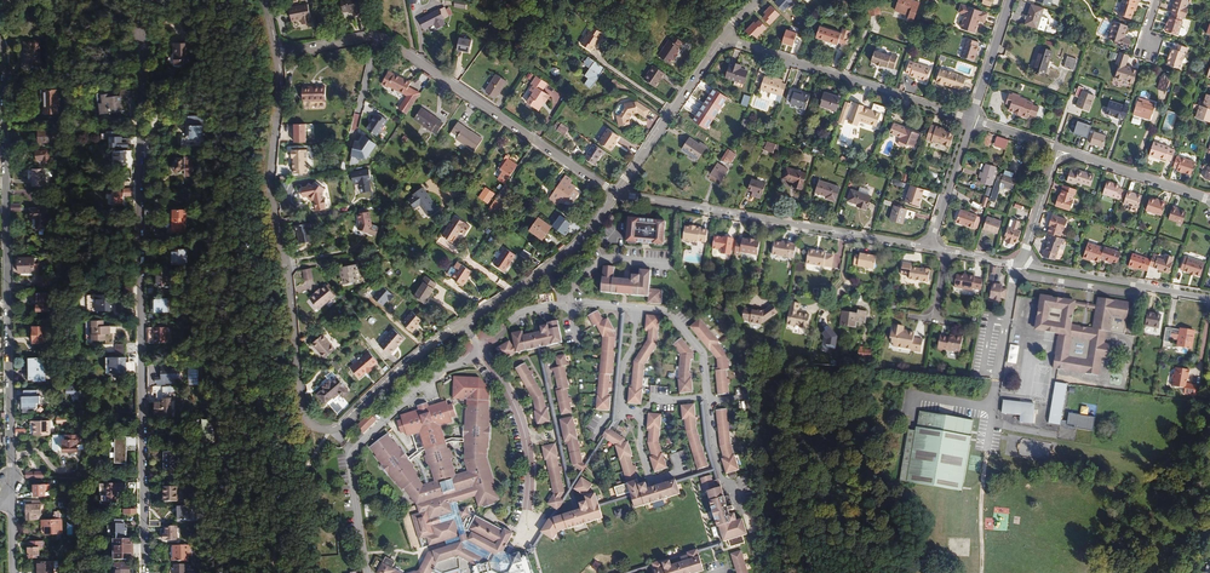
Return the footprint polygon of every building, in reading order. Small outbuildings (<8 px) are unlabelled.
[(360,0),(342,0),(341,0),(343,13),(349,12),(353,11),(354,13),(354,17),(362,15),(361,9),(362,9),(360,0)] [(468,2),(456,0),(455,8),(467,10),(468,2)] [(895,9),(909,14),(908,17),(914,19),(919,2),(914,0),(898,0),(895,9)] [(1139,0),(1137,0),(1123,0),(1118,15),(1131,19),(1136,6),(1137,7),(1139,0)] [(1190,0),(1178,0),(1177,1),(1176,0),(1172,13),(1175,14),(1184,17),(1187,18),(1189,10),(1187,9),(1190,0)] [(965,14),(961,27),(974,32),(978,20),(984,21),(987,12),(961,3),(958,11),(965,14)] [(300,7),(290,10),(292,22),(302,20),(303,25),(311,23),(310,18),(311,18),(308,4),(300,6),(300,7)] [(771,26),(782,15),(772,5),(764,13),(767,16),(764,19),(771,26)] [(1048,20),(1042,18),(1045,9),(1043,9),(1034,6),(1032,5),(1025,25),(1044,32),(1048,20)] [(879,16),(877,6),(866,8),(868,18),(879,16)] [(445,7),(419,20),(424,29),(435,24),(437,29),(445,25),(443,20),(449,17),(446,9),(445,7)] [(1182,28),(1184,22),(1183,21),(1184,17),(1175,14),(1173,18),(1172,18),(1171,22),(1169,22),(1167,26),(1169,27),(1167,32),(1179,36),(1180,35),(1184,37),(1187,35),(1188,32),(1187,30),(1182,28)] [(811,29),(815,19),(808,21),(806,28),(811,29)] [(755,22),(746,31),(756,40),(767,28),(760,20),(756,24),(755,22)] [(1127,38),(1128,35),(1127,34),(1129,26),(1116,22),(1111,39),(1118,41),(1124,43),(1123,46),(1122,48),(1130,51),(1134,41),(1127,38)] [(542,25),(533,39),(542,44),(551,30),(542,25)] [(820,25),(816,37),(837,44),(838,41),(845,44),(847,36),(841,34),(841,32),(820,25)] [(604,34),(592,27),(581,45),(592,51),(595,47),(596,47),(604,34)] [(798,34),(787,30),(783,43),(794,47),(798,34)] [(669,40),(658,56),(670,64),(674,59),(677,54),(681,48),(680,46),(682,42),(674,37),(671,41),(669,40)] [(965,37),(959,55),(972,59),(975,53),(974,52),(974,49),(975,50),(977,45),(976,45),(977,41),(965,37)] [(473,41),(460,38),(457,51),(470,54),(473,41)] [(38,41),(23,42),(24,66),(40,65),(38,41)] [(175,45),(175,64),(189,64),(188,44),(175,45)] [(1170,61),(1169,65),(1181,69),(1187,52),(1188,52),(1189,48),(1178,45),(1176,50),(1174,49),(1173,53),(1172,53),(1169,61),(1170,61)] [(1043,47),(1035,72),(1046,76),(1054,51),(1043,47)] [(874,49),(870,60),(876,62),(876,63),(882,65),(882,64),(893,68),(897,55),(891,53),(891,55),(874,49)] [(1118,54),(1112,52),(1109,59),(1116,61),(1118,54)] [(1130,56),(1120,53),(1116,65),(1120,66),(1115,78),(1134,85),(1139,71),(1126,67),(1130,56)] [(1069,56),(1064,68),(1074,71),(1078,59),(1069,56)] [(591,89),(605,69),(588,57),(586,60),(583,57),(582,59),(585,62),(584,64),(590,68),(585,76),(589,78),(585,84),(591,89)] [(908,59),(904,72),(909,73),(909,75),(925,80),(930,67),(908,59)] [(733,62),(728,78),(745,84),(749,72),(742,69),(743,66),(733,62)] [(653,66),(644,79),(656,88),(665,74),(653,66)] [(556,76),(557,75),(559,71),(560,70),(556,68),(552,68),(550,71),(552,74),(556,76)] [(940,68),(936,81),(937,81),(937,83),(941,84),(943,83),(943,82),(948,84),(948,85),(961,90),(966,77),(958,74),(958,73),(947,70),(940,68)] [(411,83),(394,74),(393,76),(388,73),(382,84),(389,88),(389,87),(405,94),(409,87),(411,83)] [(497,98),(507,81),(496,74),(486,91),(497,98)] [(1164,75),(1160,88),(1168,90),(1172,77),(1164,75)] [(530,101),(541,108),(542,107),(542,105),(545,102),(547,103),(551,97),(543,92),(548,84),(537,77),(535,81),(532,85),(534,86),(530,91),(534,93),(527,103),(528,104),(530,101)] [(778,105),(784,86),(780,84),(780,83),(762,78),(758,90),(768,93),(767,99),(774,102),(773,104),(778,105)] [(134,99),(136,90),(122,87),(120,96),(121,96),(134,99)] [(314,88),(303,88),(303,101),(326,101),(326,87),(314,87),(314,88)] [(420,93),(409,87),(405,94),(407,96),(416,100),(420,93)] [(44,90),(45,113),(59,113),(58,90),(44,90)] [(804,111),(809,97),(801,94),(801,96),(797,94),(797,93),(788,90),(785,100),(790,102),(789,104),(797,107),(796,108),(804,111)] [(824,92),(819,108),(825,110),(824,111),(833,114),(839,97),(824,92)] [(1084,92),(1078,107),(1090,112),(1096,96),(1084,92)] [(122,111),(121,96),(120,96),(110,97),(110,94),(103,94),(102,93),(98,93),(100,114),(122,111)] [(1041,108),(1034,106),(1035,104),(1026,101),(1026,100),(1020,98),(1012,95),(1009,94),(1006,104),(1011,105),(1009,110),(1012,111),(1012,110),(1015,111),(1015,112),(1015,115),(1020,116),(1021,116),(1029,119),(1031,115),(1037,118),(1041,108)] [(752,97),(745,95),(741,105),(748,108),(752,97)] [(1208,95),(1206,103),(1201,101),(1199,106),(1209,109),(1209,96),(1208,95)] [(406,114),(416,100),(407,96),(398,109),(406,114)] [(1146,121),(1150,108),(1149,108),(1150,104),(1135,99),(1130,115),(1135,117),(1136,114),(1146,117),(1145,120),(1146,121)] [(530,101),(528,104),(538,111),(540,110),(541,108),(530,101)] [(645,117),(650,110),(638,101),(621,105),(620,105),(616,110),(617,110),(617,111),(619,126),(630,124),(630,119),(633,113),(638,112),(645,117)] [(1131,107),(1111,101),(1107,114),(1127,121),(1131,107)] [(879,122),(883,109),(873,106),(871,113),(860,109),(860,110),(852,108),(851,111),(847,110),(848,106),(844,105),(837,125),(842,127),(843,121),(847,122),(846,124),(850,127),(855,127),(856,123),(874,128),(876,121),(879,122)] [(1199,106),(1196,105),(1195,109),(1200,111),(1197,118),(1209,123),(1209,109),(1199,106)] [(439,120),(422,108),(414,119),(432,132),(433,130),(437,133),(444,124),(439,121),(439,120)] [(707,110),(705,115),(721,121),(722,117),(717,114),(718,111),(712,109),(711,112),(707,110)] [(370,124),(368,127),(379,134),(388,120),(378,114),(375,117),(372,121),(373,122),(371,124),(370,124)] [(456,139),(475,151),(483,139),(474,133),(472,136),(470,134),(471,132),(464,128),(465,127),(458,122),(451,132),(458,136),(456,139)] [(1093,127),(1079,122),(1075,134),(1089,139),(1093,127)] [(307,123),(294,123),(294,142),(307,141),(307,123)] [(557,130),(565,135),(569,129),(561,124),(557,130)] [(913,147),(917,134),(888,124),(885,133),(899,138),(898,142),(905,145),(913,147)] [(188,125),(188,143),(197,143),(197,138),(203,138),(203,126),(188,125)] [(957,134),(932,125),(927,141),(951,149),(957,134)] [(127,142),(127,136),(124,137),(124,131),(119,131),(119,126),(113,126),(114,131),(113,131),(113,137),(116,137),(116,147),(133,147),(132,142),(127,142)] [(379,134),(368,127),(366,129),(377,136),(379,134)] [(614,146),(621,137),(609,129),(600,143),(612,152),(615,147),(614,146)] [(39,131),(39,143),(57,142),(56,130),(39,131)] [(1108,137),(1095,133),(1091,145),(1104,149),(1108,137)] [(377,144),(364,135),(360,141),(355,140),(352,155),(367,158),(377,144)] [(1005,147),(1008,139),(996,135),(993,143),(1005,147)] [(693,140),(685,152),(701,162),(709,150),(693,140)] [(775,155),(778,147),(767,143),(764,151),(775,155)] [(1155,143),(1151,156),(1158,159),(1159,157),(1168,160),(1173,161),(1177,151),(1172,149),(1172,148),(1155,143)] [(601,154),(603,150),(602,150),(594,144),(587,154),(596,160),(601,154)] [(308,149),(292,148),(291,158),(294,158),(294,172),(308,172),(308,149)] [(47,150),(35,152),(36,161),(42,160),(43,164),(49,164),(47,150)] [(728,150),(721,160),(728,164),(735,155),(728,150)] [(126,151),(115,151),(115,165),(126,164),(126,151)] [(596,160),(587,154),(584,158),(593,165),(596,160)] [(185,171),(185,176),(191,176),(191,157),(178,157),(175,160),(177,162),(174,165),(173,166),(173,168),(173,169),(174,170),(175,171),(176,172),(177,173),(178,173),(179,173),(181,172),(182,171),(185,171)] [(505,184),(517,166),(508,159),(505,157),(499,167),(501,169),(501,170),(504,171),(498,179),(505,184)] [(1193,176),(1197,163),(1179,157),(1175,168),(1179,170),(1184,171),(1184,173),(1193,176)] [(717,162),(707,176),(717,183),(727,169),(717,162)] [(987,185),(992,167),(983,165),(981,172),(979,178),(978,183),(987,185)] [(370,168),(352,172),(353,182),(360,181),(362,191),(371,190),(369,180),(372,180),(370,168)] [(784,168),(780,180),(792,183),(791,187),(799,190),(804,174),(784,168)] [(45,186),(45,177),(51,177),(52,176),(53,175),(53,173),(53,172),(52,170),(51,169),(32,169),(32,186),(45,186)] [(1008,177),(1009,173),(1000,170),(999,175),(997,174),(996,177),(994,176),(986,200),(991,201),(996,188),(1000,189),(1000,187),(1006,189),(1009,178),(1008,177)] [(1071,170),(1067,181),(1075,184),(1076,181),(1090,186),(1094,175),(1079,171),(1078,173),(1071,170)] [(572,180),(566,176),(552,195),(549,200),(557,205),(560,201),(563,203),(566,199),(571,202),(578,193),(573,189),(575,186),(570,183),(572,180)] [(750,180),(746,191),(750,193),(749,196),(751,196),(750,197),(758,200),(760,196),(764,185),(750,180)] [(817,181),(813,192),(824,196),(823,198),(833,201),(837,188),(817,181)] [(310,196),(314,200),(317,211),(326,209),(325,207),(328,205),(327,200),(324,198),(323,193),(326,189),(315,182),(313,186),(309,183),(306,187),(301,188),(303,197),(309,196),(310,196)] [(1116,200),(1119,190),(1115,189),(1116,188),(1111,187),(1112,184),(1103,182),(1099,194),(1116,200)] [(516,191),(506,184),(495,200),(505,208),(516,191)] [(930,192),(911,186),(906,203),(920,208),(924,196),(928,197),(930,192)] [(1068,200),(1070,195),(1071,196),(1073,190),(1060,186),(1057,197),(1058,197),(1056,201),(1054,201),(1052,206),(1066,211),(1070,201),(1068,200)] [(133,196),(133,188),(113,189),(113,195),(115,195),(115,207),(124,206),(124,196),(133,196)] [(420,205),(428,216),(438,209),(423,188),(413,195),(414,196),(409,200),(415,209),(420,205)] [(485,189),(479,197),(485,200),(488,195),(492,198),(494,195),(485,189)] [(849,191),(846,201),(857,205),(857,207),(864,210),(868,198),(867,197),(868,192),(859,189),(857,194),(849,191)] [(1134,209),(1137,198),(1132,197),(1133,195),(1124,192),(1120,204),(1134,209)] [(1158,216),(1162,203),(1157,201),(1156,202),(1151,201),(1146,199),(1142,210),(1158,216)] [(908,210),(894,206),(890,221),(904,225),(908,210)] [(1169,207),(1164,219),(1178,224),(1182,212),(1173,209),(1173,208),(1169,207)] [(30,208),(30,219),(36,218),(36,230),(47,230),(47,208),(30,208)] [(173,210),(172,233),(185,233),(185,217),(187,217),(187,210),(173,210)] [(970,228),(974,215),(957,210),(954,220),(961,223),(961,225),(970,228)] [(372,225),(370,212),(369,212),(360,213),(358,214),(359,224),(360,224),(358,230),(369,234),(372,225)] [(572,223),(561,214),(553,225),(567,235),(572,228),(569,226),(572,223)] [(1060,231),(1063,220),(1048,215),(1046,222),(1049,223),(1047,227),(1046,226),(1044,234),(1046,234),(1056,238),(1059,231),(1060,231)] [(984,216),(981,228),(994,233),(998,221),(984,216)] [(453,243),(460,232),(465,234),(470,226),(455,217),(443,236),(453,243)] [(542,240),(552,227),(539,218),(530,231),(542,240)] [(1017,231),(1013,230),(1016,222),(1011,220),(1011,221),(1007,219),(1000,238),(1003,239),(1002,242),(1010,244),(1011,241),(1011,240),(1014,240),(1017,231)] [(658,245),(637,220),(629,220),(627,242),(641,243),(641,240),(646,241),(646,244),(658,245)] [(663,245),(665,223),(637,220),(658,245),(663,245)] [(300,233),(301,242),(313,240),(310,224),(295,226),(297,234),(300,233)] [(704,242),(706,230),(699,229),(699,228),(694,227),(694,228),(688,227),(684,227),(681,240),(683,240),(684,242),(688,243),(691,242),(697,242),(697,241),(704,242)] [(1054,254),(1057,244),(1060,244),(1061,239),(1056,238),(1046,234),(1044,239),(1045,239),(1042,251),(1041,250),(1039,256),(1049,259),(1051,253),(1054,254)] [(729,255),(731,247),(734,248),(736,241),(732,241),(732,239),(726,238),(726,239),(722,239),(713,237),(711,249),(711,254),(712,256),(717,257),(719,255),(719,254),(729,255)] [(756,255),(758,242),(753,241),(753,240),(747,239),(747,240),(741,239),(741,240),(736,239),(736,241),(734,248),(733,255),(739,255),(739,252),(756,255)] [(792,258),(795,244),(784,242),(783,244),(780,243),(773,242),(771,254),(792,258)] [(1096,259),(1100,248),(1084,243),(1079,258),(1085,260),(1086,259),(1096,262),(1096,259)] [(1114,263),(1117,252),(1100,247),(1100,248),(1096,259),(1106,262),(1107,261),(1114,263)] [(505,248),(494,265),(504,272),(516,255),(505,248)] [(173,250),(173,264),(187,264),(187,250),(173,250)] [(824,266),(826,254),(824,254),(824,252),(807,250),(805,263),(822,266),(824,266)] [(531,256),(524,251),(521,255),(529,259),(531,256)] [(858,255),(853,255),(852,265),(856,265),(856,266),(872,269),(874,256),(858,254),(858,255)] [(1145,266),(1147,260),(1128,254),(1124,266),(1130,268),(1130,267),(1143,271),(1145,266)] [(1165,273),(1168,262),(1169,257),(1162,254),(1160,260),(1154,257),(1154,256),(1149,254),(1147,260),(1145,266),(1158,270),(1157,271),(1165,273)] [(34,273),(34,264),(34,258),(18,258),(19,273),(34,273)] [(1196,276),(1200,263),(1184,258),(1180,271),(1187,273),(1187,272),(1192,274),(1192,275),(1196,276)] [(469,275),(472,271),(458,262),(454,267),(452,267),(448,272),(448,271),(446,273),(447,274),(449,275),(452,277),(451,278),(464,286),(467,281),(466,280),(469,275)] [(925,282),(928,271),(927,270),(921,269),(921,271),(918,270),(919,269),(908,267),(909,264),(900,262),(898,274),(906,275),(906,278),(912,279),(913,282),(917,283),(919,281),(925,282)] [(356,264),(340,268),(341,274),(342,274),(343,278),(344,284),(357,282),(355,271),(358,270),(356,264)] [(649,286),(650,271),(640,270),(639,275),(632,275),(631,280),(613,278),(614,267),(603,266),(601,292),(611,292),(611,293),(617,294),(618,291),(631,292),(631,295),(637,296),(637,295),(648,296),(647,301),(650,301),(649,303),(660,304),(662,290),(651,289),(651,286),(649,286)] [(313,279),(311,268),(302,270),(304,281),(313,279)] [(157,272),(157,286),(169,286),(168,272),(157,272)] [(978,288),(980,280),(972,278),(972,276),(964,274),(963,276),(960,275),(954,274),(952,286),(969,289),(970,287),(978,288)] [(46,287),(46,275),(38,275),(38,287),(46,287)] [(428,295),(429,295),(434,289),(433,288),(436,283),(424,276),(421,281),(423,282),(420,286),(418,287),(416,290),(416,292),(413,296),(425,304),(428,299),(428,298),(426,297),(428,295)] [(1001,298),(1002,292),(998,291),(999,288),(999,285),(989,283),(987,299),(997,301),(997,298),(1001,298)] [(326,285),(310,299),(319,309),(335,296),(334,295),(337,293),(329,284),(327,286),(326,285)] [(123,286),(123,295),(133,295),(133,286),(123,286)] [(48,294),(36,294),(36,311),(48,311),(48,294)] [(110,295),(87,296),(87,311),(111,310),(110,295)] [(1056,333),(1051,367),(1096,374),(1099,355),(1105,356),(1107,343),(1101,342),(1103,330),(1121,333),(1126,301),(1095,296),(1090,327),(1068,324),(1072,300),(1038,295),(1032,329),(1056,333)] [(152,298),(152,312),(167,312),(167,299),(152,298)] [(789,302),(785,325),(791,326),(791,324),(798,325),(797,327),(805,328),(808,315),(796,313),(797,303),(789,302)] [(751,309),(743,308),(741,317),(743,320),(749,321),(748,322),(760,324),(775,312),(770,305),(762,311),(756,310),(756,311),(751,310),(751,309)] [(614,355),(615,338),(612,331),(611,329),(613,328),(607,318),(605,319),(604,317),(602,318),(597,310),(588,316),(593,326),(596,325),(602,336),(596,409),(609,410),(610,394),(608,394),(608,388),(611,388),(611,384),(609,383),(610,372),(612,372),(613,368),(610,368),(611,363),(613,363),(613,359),(611,359),(611,354),(614,355)] [(856,314),(840,312),(839,324),(854,326),(854,322),(862,323),(864,311),(857,311),(856,314)] [(415,327),(419,323),(422,320),(412,312),(402,323),(412,332),(416,328),(415,327)] [(1147,312),(1145,325),(1159,328),(1161,314),(1147,312)] [(156,322),(156,313),(148,313),(148,322),(156,322)] [(629,385),(627,403),(640,404),(642,388),(641,388),(644,364),(656,346),(657,330),(658,330),(659,316),(646,314),(644,332),(647,332),(647,340),(633,361),(631,385),(629,385)] [(714,370),(717,395),(727,394),(726,384),(728,384),(728,379),(726,379),(725,369),(728,369),(726,354),(717,343),(719,342),(699,318),(689,327),(708,350),(709,350),(716,359),(717,370),(714,370)] [(110,334),(110,326),(104,326),(104,320),(92,320),(92,326),(93,326),(93,334),(92,334),(92,340),(106,340),(106,334),(110,334)] [(562,342),(557,320),(547,323),(547,325),(540,326),(541,331),(523,335),(522,331),(512,333),(514,342),(511,344),(511,342),(509,343),(508,341),(496,348),(502,360),(517,352),(526,349),(526,350),(532,349),(532,346),(545,343),(546,346),(552,345),(552,344),(562,342)] [(614,422),(623,320),(620,320),(611,421),(607,427),(609,429),(614,422)] [(835,336),(825,324),(822,327),(824,330),(820,333),(825,339),(824,346),(833,348),(835,336)] [(45,343),(45,326),(32,327),(32,343),(45,343)] [(889,326),(887,337),(891,338),(889,346),(908,349),(908,350),(917,352),(920,339),(911,338),(911,333),(900,331),(901,328),(889,326)] [(1171,342),(1173,328),(1167,327),(1164,341),(1171,342)] [(167,343),(167,328),(146,328),(147,344),(167,343)] [(391,355),(405,339),(393,328),(379,345),(391,355)] [(1196,348),(1199,331),(1185,328),(1185,329),(1185,332),(1182,345),(1196,348)] [(335,349),(323,335),(312,344),(324,358),(335,349)] [(957,352),(959,337),(951,336),(951,337),(946,336),(946,337),(937,335),(934,349),(939,350),(940,349),(957,352)] [(677,377),(679,393),(692,392),(690,379),(691,372),(689,372),(689,359),(692,359),(693,353),(680,338),(672,345),(679,353),(677,377)] [(115,352),(115,344),(105,344),(105,353),(115,352)] [(125,354),(125,344),(116,344),(116,354),(125,354)] [(1017,364),(1019,345),(1010,344),(1008,363),(1017,364)] [(563,500),(604,438),(601,437),(584,463),(580,470),(570,485),(540,347),(538,348),(568,488),(561,498),(563,500)] [(868,357),(869,350),(862,349),(858,349),(857,349),(856,356),(868,357)] [(372,367),(378,362),(369,352),(350,368),(359,378),(366,372),(368,374),(374,369),(372,367)] [(556,390),(561,414),(571,412),(569,402),(571,402),(570,397),(568,398),(566,388),(569,388),(564,366),(569,365),(569,362),(566,363),(565,354),(555,356),(557,367),(553,368),(558,390),(556,390)] [(125,357),(106,358),(107,373),(126,373),(125,357)] [(29,359),(29,379),(35,379),(35,381),(45,381),(44,359),(29,359)] [(534,410),(537,424),(550,421),(547,408),(549,408),(548,405),(545,405),(543,394),(532,375),(534,374),(532,370),(529,371),(525,362),(515,368),(533,398),(535,410),(534,410)] [(180,379),(180,369),(171,369),(171,364),(147,365),(147,387),(165,386),(171,386),(172,379),(180,379)] [(1174,380),(1173,386),(1185,389),(1184,394),(1195,396),(1197,386),(1186,384),(1188,376),(1189,376),(1190,371),(1176,368),(1175,374),(1173,375),(1173,378),(1174,380)] [(331,372),(326,377),(329,381),(323,387),(324,388),(317,395),(325,404),(333,397),(334,398),(340,393),(343,397),(349,392),(331,372)] [(440,425),(453,420),(451,416),(456,415),(451,402),(447,404),(445,400),(428,406),(426,407),(425,404),(419,406),(420,409),(417,409),(400,416),(402,420),(397,421),(402,434),(406,432),(408,436),(413,435),(419,451),(409,456),(403,447),(402,448),(396,440),(395,440),(388,432),(370,446),(377,454),(376,455),(382,463),(381,464),(388,473),(389,472),(396,480),(403,488),(405,487),(417,503),(420,512),(412,514),(420,538),(427,535),(430,544),(446,539),(448,545),(432,550),(422,569),(420,568),(406,572),(389,564),(384,572),(432,572),(433,570),(439,572),(534,572),(528,553),(527,550),(521,552),(520,551),(512,553),(504,549),(513,531),(496,522),(495,524),(476,514),(475,516),(470,513),(467,505),(459,508),(457,500),(476,495),(479,504),(484,503),(485,506),(495,503),(494,499),(500,498),(487,457),(487,447),(489,447),(489,437),(491,437),(491,426),(490,426),(490,410),(489,410),(490,388),(480,376),(455,375),(454,397),(467,398),(467,409),(465,408),(465,424),(463,424),(463,435),(464,435),(464,437),(452,436),(446,439),(440,425)] [(1061,425),(1068,385),(1056,384),(1050,423),(1061,425)] [(171,417),(170,398),(166,398),(165,386),(147,387),(147,392),(156,392),(161,392),(162,402),(157,402),(155,402),(154,413),(157,413),(158,417),(171,417)] [(650,386),(650,393),(665,394),(666,386),(650,386)] [(82,396),(82,387),(66,387),(66,396),(71,396),(78,396),(82,396)] [(22,396),(23,408),(37,408),(37,403),(40,403),(40,396),(38,396),(37,390),(24,390),(24,396),(22,396)] [(1006,401),(1003,412),(1022,416),(1021,422),(1032,424),(1036,406),(1006,401)] [(729,514),(704,435),(701,403),(698,403),(701,436),(711,468),(647,488),(647,490),(676,482),(712,471),(717,487),(726,515),(729,514)] [(685,431),(696,469),(707,466),(695,428),(695,420),(696,420),(696,418),(694,418),(693,404),(680,405),(681,419),(684,419),(685,431)] [(907,425),(899,476),(961,486),(970,432),(969,432),(972,416),(919,407),(916,423),(915,423),(915,426),(907,425)] [(720,456),(725,473),(738,469),(733,454),(732,454),(729,443),(727,422),(729,422),(729,417),(726,417),(726,409),(715,410),(718,445),(722,455),(720,456)] [(377,420),(370,413),(357,425),(364,432),(377,420)] [(648,455),(654,471),(666,468),(662,452),(661,453),(658,442),(659,430),(661,414),(648,413),(646,431),(648,431),(647,443),(650,454),(648,455)] [(582,462),(572,416),(560,419),(560,424),(562,423),(563,427),(562,428),(562,432),(564,432),(565,437),(563,437),(564,441),(567,441),(572,464),(580,470),(584,463),(582,462)] [(50,435),(49,420),(31,421),(31,424),(34,423),(34,435),(50,435)] [(198,421),(198,437),(201,437),(201,443),(213,443),(213,432),(209,432),(209,420),(198,421)] [(605,439),(611,429),(609,429),(607,427),(601,437),(604,438),(605,439)] [(649,500),(663,496),(664,499),(670,497),(669,496),(679,493),(676,482),(647,490),(647,488),(645,482),(638,484),(634,470),(635,469),(634,465),(632,465),(630,457),(632,456),(628,443),(625,444),(625,442),(624,438),(611,429),(605,439),(615,445),(626,483),(627,483),(627,485),(629,491),(630,493),(630,495),(634,507),(644,504),(644,505),(650,503),(649,500)] [(78,451),(78,441),(83,441),(83,443),(85,443),(85,438),(86,438),(86,434),(65,434),(65,445),(64,445),(64,451),(70,451),(70,456),(77,456),(77,451),(78,451)] [(149,435),(149,444),(163,443),(163,435),(149,435)] [(116,437),(116,464),(127,464),(127,437),(116,437)] [(562,471),(561,466),(559,466),(557,460),(559,459),(559,456),(557,457),(555,443),(542,446),(545,460),(546,459),(553,494),(547,503),(555,508),(561,498),(560,497),(564,491),(560,471),(562,471)] [(164,452),(164,469),(178,469),(177,452),(164,452)] [(426,464),(417,455),(414,457),(422,466),(428,482),(431,481),(426,464)] [(726,515),(717,487),(714,488),(709,474),(699,478),(703,491),(706,491),(709,500),(708,501),(710,506),(713,506),(717,519),(714,520),(716,526),(718,525),(722,541),(730,539),(729,537),(738,534),(739,536),(746,534),(741,518),(735,520),(733,513),(729,514),(726,515)] [(596,496),(595,493),(592,493),(590,487),(593,484),(581,477),(575,487),(577,488),(576,490),(584,495),(586,501),(579,503),(581,508),(582,511),(550,520),(542,533),(553,539),(558,531),(567,528),(567,529),(573,527),(572,524),(587,519),(588,522),(593,521),(592,520),(602,517),(599,506),(598,503),(597,501),(596,496)] [(117,502),(117,491),(121,491),(126,491),(126,483),(107,484),(107,502),(117,502)] [(50,485),(34,485),(34,496),(45,496),(45,490),(49,490),(50,485)] [(178,501),(177,487),(163,487),(163,501),(178,501)] [(599,506),(630,495),(630,493),(598,503),(599,506)] [(557,509),(563,500),(561,498),(555,508),(557,509)] [(40,514),(40,505),(26,505),(27,521),(36,520),(36,514),(40,514)] [(190,520),(189,506),(178,506),(179,520),(190,520)] [(550,520),(582,511),(581,508),(552,517),(557,509),(555,508),(540,531),(542,533),(550,520)] [(62,534),(61,519),(41,520),(41,527),(44,527),(44,534),(54,534),(60,534),(62,534)] [(128,539),(128,528),(125,528),(125,519),(113,520),(113,525),(112,525),(112,534),(114,534),(114,539),(128,539)] [(177,540),(177,526),(165,526),(165,534),(163,534),(163,540),(177,540)] [(536,543),(542,533),(540,531),(534,540),(536,543)] [(134,559),(133,539),(128,539),(114,539),(114,560),(134,559)] [(697,550),(721,542),(721,539),(696,547),(697,550)] [(533,551),(536,546),(534,545),(536,543),(534,540),(532,544),(531,543),(528,548),(529,549),(528,550),(527,550),(528,553),(530,553),(531,550),(533,551)] [(42,549),(44,545),(44,541),(28,542),(28,555),(39,555),(39,549),(42,549)] [(190,556),(189,545),(173,546),(173,561),(188,561),(188,556),(190,556)] [(422,569),(432,550),(429,551),(420,568),(422,569)] [(703,568),(697,550),(687,553),(689,557),(681,559),(671,562),(670,558),(662,560),(652,563),(655,572),(680,572),(687,571),(687,572),(689,572),(693,572),(693,571),(703,568)] [(687,553),(687,550),(661,558),(662,560),(670,558),(680,555),(681,559),(689,557),(687,553)] [(730,554),(737,572),(748,572),(742,550),(730,554)] [(53,567),(57,567),(58,566),(57,561),(37,562),(37,572),(53,572),(53,567)] [(592,568),(598,570),(601,563),(595,561),(592,568)] [(652,563),(651,561),(619,571),(619,572),(621,572),(652,563)] [(130,563),(115,564),(115,572),(130,572),(130,563)] [(186,565),(174,565),(174,572),(186,572),(186,565)]
